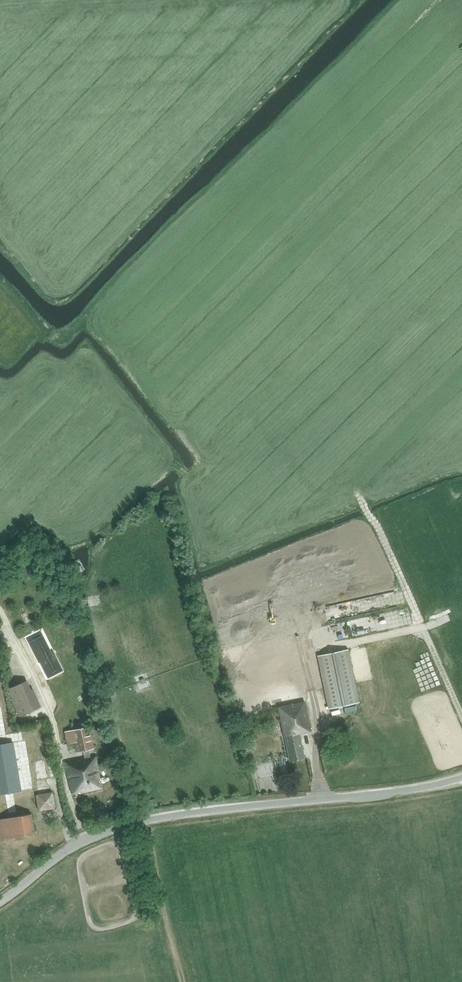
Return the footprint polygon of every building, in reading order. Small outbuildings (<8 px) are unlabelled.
[(20,565),(24,578),(38,574),(34,561),(20,565)] [(43,639),(31,645),(39,662),(41,661),(49,677),(61,671),(53,654),(51,655),(43,639)] [(320,686),(320,685),(324,684),(329,709),(359,702),(348,649),(318,655),(318,657),(296,662),(300,681),(294,683),(297,695),(303,694),(302,689),(320,686)] [(24,682),(8,689),(20,716),(40,707),(32,689),(31,689),(27,691),(24,682)] [(278,708),(290,761),(305,758),(299,733),(310,731),(304,702),(278,708)] [(109,717),(102,719),(105,727),(111,725),(109,717)] [(65,764),(72,793),(80,791),(81,793),(103,788),(95,756),(90,758),(88,749),(93,748),(88,726),(64,732),(67,744),(74,743),(77,752),(83,751),(84,759),(65,764)] [(0,744),(0,795),(21,791),(13,742),(0,744)] [(1,819),(4,839),(34,834),(31,814),(1,819)]
